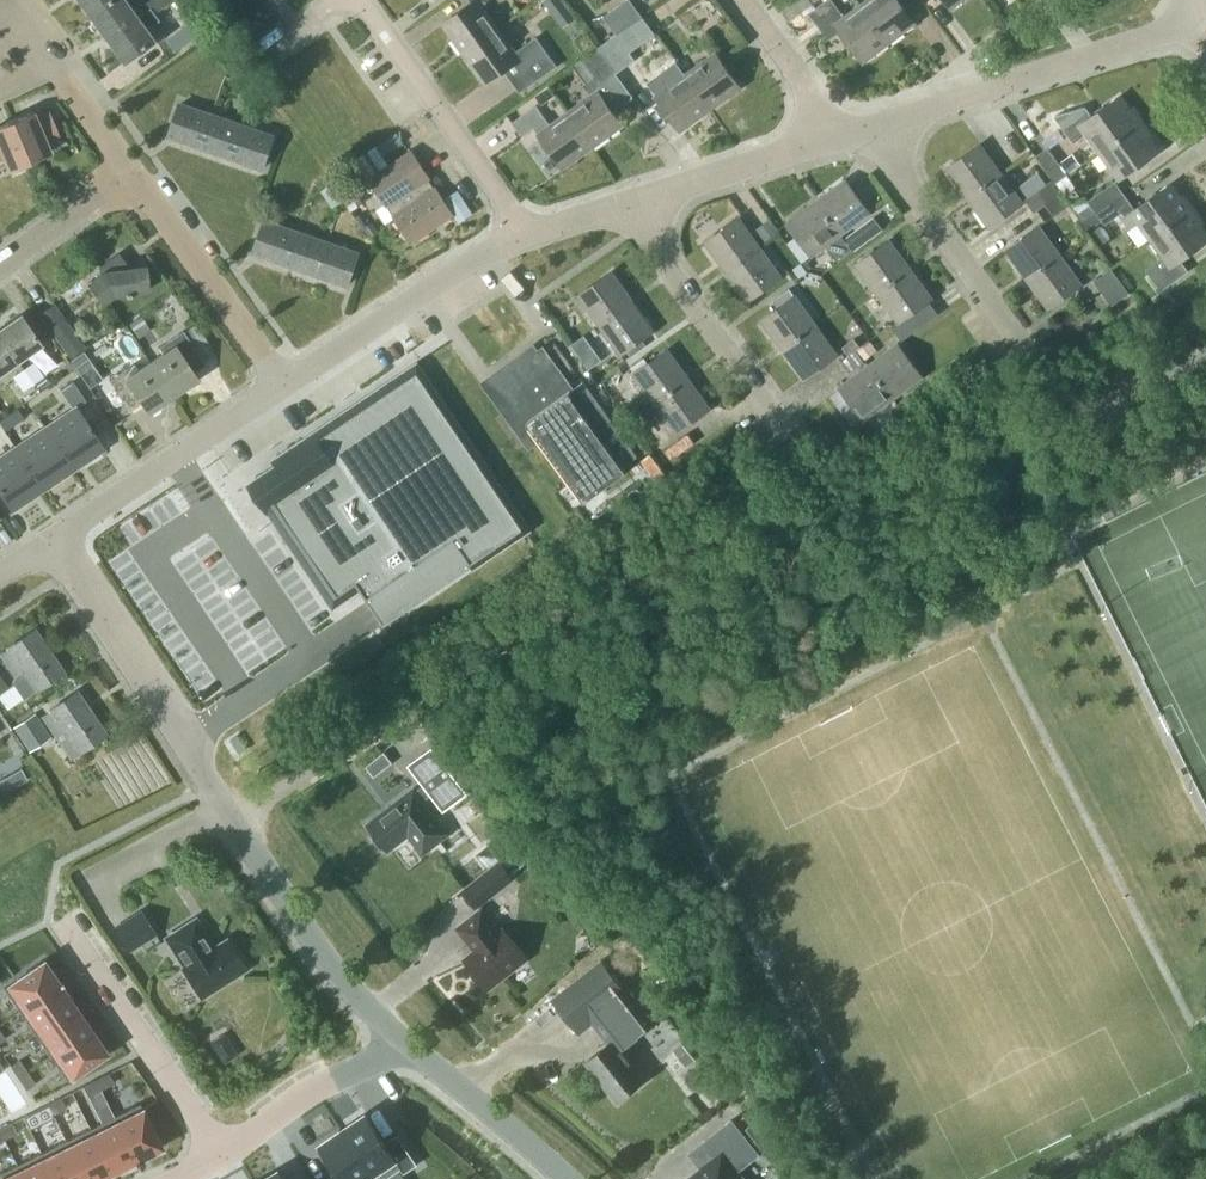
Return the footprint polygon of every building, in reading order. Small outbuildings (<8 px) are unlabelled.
[(94,14),(113,0),(84,0),(94,14)] [(132,6),(128,0),(113,0),(94,14),(111,37),(149,9),(145,2),(143,0),(140,0),(132,6)] [(167,5),(163,0),(148,0),(145,2),(149,9),(154,15),(167,5)] [(473,2),(443,23),(464,53),(500,28),(482,4),(488,0),(471,0),(473,2)] [(553,12),(565,3),(563,0),(543,0),(553,12)] [(642,15),(631,0),(627,0),(604,16),(616,34),(617,34),(642,15)] [(791,20),(813,4),(811,0),(795,0),(783,9),(791,20)] [(836,5),(832,0),(825,0),(808,13),(829,40),(841,31),(864,61),(890,42),(861,4),(844,16),(836,5)] [(861,4),(890,42),(916,23),(898,0),(866,0),(861,4)] [(156,18),(154,15),(149,9),(111,37),(128,60),(156,39),(146,25),(156,18)] [(630,51),(655,33),(642,15),(617,34),(616,34),(630,51)] [(537,37),(516,52),(500,28),(464,53),(486,83),(516,61),(532,84),(558,66),(537,37)] [(176,51),(188,42),(180,30),(168,38),(176,51)] [(630,51),(616,34),(599,46),(618,72),(635,59),(630,51)] [(600,85),(618,72),(599,46),(582,59),(573,66),(585,82),(583,84),(591,95),(568,111),(594,146),(623,125),(598,90),(602,87),(600,85)] [(711,109),(741,87),(715,52),(686,73),(711,109)] [(681,130),(711,109),(686,73),(669,85),(665,79),(652,89),(681,130)] [(549,86),(536,96),(541,103),(554,94),(549,86)] [(1100,151),(1142,121),(1132,107),(1130,109),(1120,95),(1092,115),(1086,106),(1055,116),(1074,143),(1087,133),(1100,151)] [(201,147),(212,115),(181,104),(170,136),(201,147)] [(594,146),(568,111),(551,124),(537,105),(513,122),(523,136),(534,127),(564,168),(594,146)] [(30,161),(50,152),(46,141),(59,135),(49,111),(35,116),(33,111),(12,120),(30,161)] [(232,158),(243,125),(212,115),(201,147),(232,158)] [(30,161),(12,120),(0,125),(0,160),(4,159),(9,170),(30,161)] [(1142,121),(1100,151),(1119,179),(1159,150),(1149,136),(1152,134),(1142,121)] [(243,125),(232,158),(263,169),(274,136),(243,125)] [(968,197),(1001,173),(980,144),(947,168),(968,197)] [(394,216),(411,243),(454,214),(436,187),(435,188),(428,178),(429,177),(411,151),(389,166),(376,145),(351,162),(364,183),(369,179),(387,206),(388,205),(395,215),(394,216)] [(1059,162),(1047,146),(1035,155),(1052,179),(1056,183),(1081,164),(1073,152),(1059,162)] [(1023,202),(1022,202),(1001,173),(968,197),(989,226),(1023,202)] [(841,234),(870,212),(846,179),(817,201),(841,234)] [(1046,203),(1062,191),(1056,183),(1052,179),(1025,199),(1034,211),(1046,203)] [(1097,213),(1124,193),(1115,181),(1088,201),(1097,213)] [(1151,239),(1194,208),(1184,194),(1181,196),(1171,183),(1135,209),(1124,193),(1097,213),(1105,225),(1119,215),(1128,229),(1139,221),(1151,239)] [(1075,186),(1064,194),(1070,203),(1082,195),(1075,186)] [(458,189),(444,199),(460,222),(474,213),(458,189)] [(1062,191),(1046,203),(1055,215),(1070,203),(1064,194),(1062,191)] [(812,255),(826,245),(837,259),(852,248),(841,234),(817,201),(788,222),(812,255)] [(1205,241),(1205,231),(1201,224),(1203,222),(1194,208),(1151,239),(1163,255),(1146,268),(1153,278),(1162,290),(1189,270),(1181,259),(1205,241)] [(727,271),(760,247),(739,217),(706,241),(727,271)] [(778,231),(770,219),(757,228),(765,240),(778,231)] [(286,264),(297,232),(266,221),(254,253),(286,264)] [(1028,278),(1061,254),(1039,225),(1006,249),(1028,278)] [(869,240),(859,227),(845,238),(854,250),(869,240)] [(316,275),(327,242),(297,232),(286,264),(316,275)] [(878,293),(911,269),(889,239),(856,264),(878,293)] [(316,275),(347,286),(359,253),(327,242),(316,275)] [(727,271),(743,293),(748,300),(781,276),(760,247),(727,271)] [(1049,307),(1082,283),(1061,254),(1028,278),(1049,307)] [(145,267),(126,269),(116,255),(100,267),(104,272),(89,283),(102,302),(113,294),(148,290),(145,267)] [(802,262),(793,268),(799,276),(807,270),(802,262)] [(1129,293),(1111,268),(1094,281),(1112,305),(1129,293)] [(911,269),(878,293),(899,322),(932,298),(911,269)] [(600,324),(633,300),(612,271),(579,295),(600,324)] [(790,289),(775,300),(780,306),(795,295),(790,289)] [(783,348),(816,324),(795,295),(780,306),(762,319),(783,348)] [(600,324),(621,353),(654,330),(633,300),(600,324)] [(85,345),(54,302),(38,314),(69,356),(85,345)] [(41,344),(21,314),(0,329),(0,336),(17,360),(41,344)] [(151,330),(141,315),(129,323),(139,338),(151,330)] [(804,378),(837,354),(816,324),(783,348),(804,378)] [(173,396),(197,379),(193,373),(205,365),(183,331),(158,347),(163,353),(150,362),(173,396)] [(574,343),(573,343),(574,344),(577,350),(590,341),(586,334),(574,343)] [(17,360),(0,336),(0,372),(17,360)] [(643,338),(629,348),(633,355),(648,344),(643,338)] [(877,350),(870,339),(856,350),(863,359),(864,360),(877,350)] [(893,398),(922,376),(898,343),(869,365),(893,398)] [(538,349),(497,379),(540,440),(584,500),(626,470),(622,466),(637,455),(613,421),(583,380),(574,387),(564,373),(548,351),(544,345),(538,349)] [(656,402),(689,378),(668,349),(635,373),(656,402)] [(856,350),(841,361),(849,373),(864,361),(864,360),(863,359),(856,350)] [(91,361),(84,352),(72,361),(78,370),(91,361)] [(34,360),(23,368),(33,383),(34,382),(44,375),(35,361),(34,360)] [(148,412),(173,396),(150,362),(138,370),(134,364),(109,380),(131,414),(144,405),(148,412)] [(865,419),(893,398),(869,365),(840,386),(865,419)] [(22,390),(33,383),(23,368),(22,368),(12,376),(22,390)] [(276,466),(257,478),(273,501),(339,600),(359,587),(385,625),(527,529),(419,369),(276,466)] [(44,375),(34,382),(39,389),(49,383),(44,375)] [(656,402),(677,431),(710,408),(689,378),(656,402)] [(61,389),(68,400),(79,393),(72,382),(61,389)] [(76,405),(44,426),(73,470),(105,449),(76,405)] [(5,429),(16,422),(9,413),(0,419),(0,422),(5,429)] [(44,426),(14,446),(44,490),(73,470),(44,426)] [(654,442),(662,454),(670,448),(662,436),(654,442)] [(0,455),(0,494),(11,511),(44,490),(14,446),(0,455)] [(23,698),(37,689),(37,690),(64,672),(35,630),(8,648),(9,648),(0,654),(14,675),(12,681),(23,698)] [(71,758),(106,734),(77,692),(51,710),(43,716),(71,758)] [(51,737),(34,712),(12,726),(29,751),(51,737)] [(425,802),(432,796),(443,811),(468,791),(432,744),(407,764),(423,786),(416,791),(414,788),(368,824),(377,835),(373,838),(382,848),(385,846),(388,850),(408,833),(423,852),(448,833),(425,802)] [(21,767),(8,774),(15,786),(27,779),(21,767)] [(487,867),(513,847),(503,833),(477,854),(487,867)] [(515,848),(501,860),(500,858),(460,889),(476,909),(515,878),(512,874),(527,862),(515,848)] [(157,934),(141,908),(112,927),(128,952),(157,934)] [(476,977),(480,979),(487,987),(526,956),(504,928),(499,932),(482,910),(459,927),(477,950),(465,959),(472,968),(471,968),(473,973),(476,977)] [(214,947),(195,918),(166,937),(184,966),(182,967),(201,997),(246,968),(228,938),(214,947)] [(4,988),(19,1011),(62,981),(61,980),(59,982),(43,960),(4,988)] [(645,1079),(621,1048),(647,1028),(620,993),(624,990),(602,961),(553,1000),(579,1033),(594,1021),(610,1042),(588,1060),(619,1099),(645,1079)] [(63,983),(62,981),(19,1011),(35,1033),(75,1006),(60,985),(63,983)] [(90,1029),(75,1006),(35,1033),(50,1056),(90,1029)] [(90,1029),(50,1056),(66,1079),(106,1052),(90,1029)] [(683,1043),(673,1050),(686,1067),(695,1060),(683,1043)] [(10,1066),(18,1078),(27,1071),(19,1060),(10,1066)] [(0,1072),(0,1083),(3,1087),(12,1081),(4,1069),(0,1072)] [(35,1083),(27,1071),(18,1078),(26,1089),(35,1083)] [(108,1072),(96,1079),(101,1089),(113,1082),(108,1072)] [(96,1079),(83,1085),(88,1095),(101,1089),(96,1079)] [(60,1097),(47,1104),(52,1114),(65,1107),(60,1097)] [(47,1104),(35,1110),(40,1120),(52,1114),(47,1104)] [(140,1104),(114,1116),(136,1159),(161,1147),(140,1104)] [(366,1112),(342,1127),(375,1176),(396,1162),(401,1168),(415,1159),(398,1134),(386,1142),(366,1112)] [(114,1116),(90,1128),(111,1171),(136,1159),(114,1116)] [(738,1171),(759,1154),(732,1119),(704,1141),(716,1156),(687,1178),(745,1178),(738,1171)] [(775,1142),(757,1119),(747,1128),(765,1151),(775,1142)] [(0,1128),(0,1131),(4,1139),(16,1132),(12,1122),(0,1128)] [(318,1143),(338,1174),(330,1178),(370,1178),(375,1176),(342,1127),(318,1143)] [(65,1140),(85,1178),(96,1178),(111,1171),(90,1128),(65,1140)] [(41,1152),(54,1178),(85,1178),(65,1140),(41,1152)] [(17,1164),(24,1178),(54,1178),(41,1152),(17,1164)] [(0,1172),(0,1178),(24,1178),(17,1164),(0,1172)] [(260,1178),(285,1178),(279,1168),(260,1178)]
